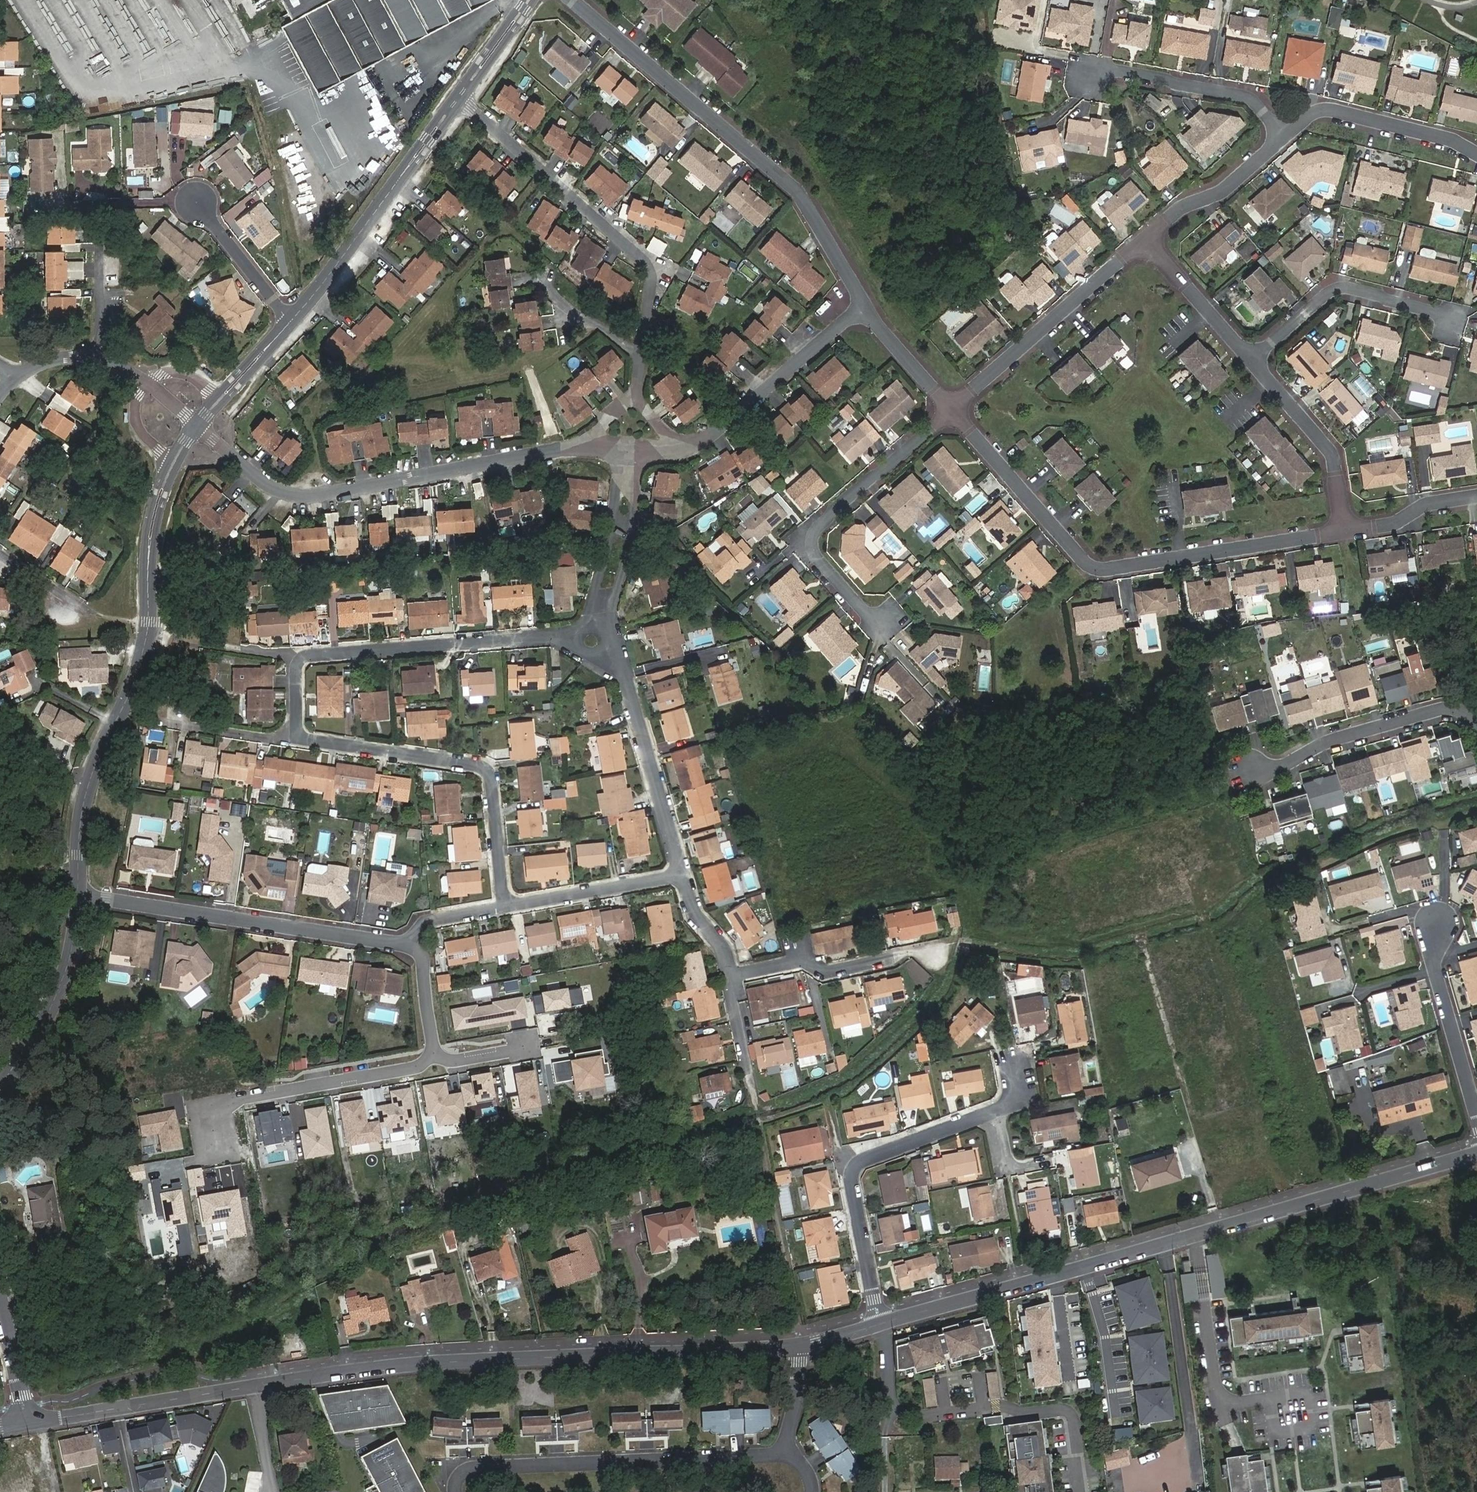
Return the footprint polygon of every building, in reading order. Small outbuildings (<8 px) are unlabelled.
[(289,13),(280,18),(284,25),(281,27),(318,93),(491,0),(282,0),(289,13)] [(678,33),(699,9),(689,0),(643,0),(655,10),(648,18),(660,29),(667,21),(671,24),(670,26),(678,33)] [(997,18),(1001,24),(1017,27),(1016,30),(1033,33),(1036,15),(1034,14),(1036,0),(1011,0),(1010,3),(1000,1),(997,18)] [(1243,5),(1241,13),(1256,16),(1258,9),(1243,5)] [(1069,16),(1052,13),(1048,33),(1063,36),(1064,34),(1067,35),(1068,37),(1067,45),(1086,48),(1090,22),(1087,22),(1088,11),(1071,8),(1069,16)] [(1217,17),(1207,15),(1205,28),(1214,30),(1217,17)] [(1355,27),(1347,26),(1349,19),(1340,17),(1337,33),(1353,36),(1355,27)] [(1238,21),(1228,19),(1226,32),(1236,34),(1238,21)] [(737,58),(701,28),(685,48),(720,77),(717,82),(732,94),(746,77),(740,72),(742,70),(733,62),(737,58)] [(1128,32),(1115,30),(1111,46),(1126,49),(1126,46),(1144,50),(1148,31),(1129,28),(1128,32)] [(1183,52),(1186,55),(1204,59),(1209,40),(1166,31),(1161,52),(1177,56),(1179,51),(1183,52)] [(5,69),(5,61),(17,61),(16,42),(0,43),(0,69),(5,69)] [(573,53),(561,43),(547,59),(575,84),(591,65),(585,59),(583,62),(578,57),(575,58),(573,56),(573,53)] [(1286,57),(1291,58),(1288,72),(1307,76),(1306,81),(1316,83),(1322,51),(1288,44),(1286,57)] [(1222,68),(1230,70),(1231,66),(1243,68),(1247,66),(1250,66),(1249,70),(1265,73),(1269,55),(1227,45),(1222,68)] [(516,49),(514,60),(522,62),(524,51),(516,49)] [(1291,58),(1286,57),(1282,77),(1287,77),(1288,72),(1291,58)] [(1339,68),(1336,68),(1331,86),(1345,90),(1344,92),(1350,94),(1352,92),(1355,93),(1354,95),(1370,99),(1378,70),(1341,59),(1339,68)] [(1048,78),(1049,70),(1024,65),(1018,102),(1041,105),(1046,78),(1048,78)] [(611,67),(597,84),(624,107),(638,91),(611,67)] [(5,69),(5,77),(1,77),(1,80),(0,80),(0,94),(18,93),(18,76),(23,76),(23,69),(5,69)] [(1307,76),(1288,72),(1287,77),(1306,81),(1307,76)] [(1399,79),(1392,104),(1409,109),(1409,106),(1410,104),(1429,109),(1434,88),(1399,79)] [(514,92),(508,87),(505,85),(495,100),(508,109),(506,111),(519,119),(520,117),(533,126),(542,111),(530,102),(528,105),(522,100),(516,97),(518,94),(514,92)] [(570,110),(577,100),(569,93),(561,103),(570,110)] [(1159,106),(1148,96),(1142,102),(1154,112),(1159,106)] [(1450,100),(1444,120),(1476,129),(1476,126),(1476,107),(1450,100)] [(669,113),(658,104),(642,122),(672,149),(687,132),(677,123),(667,119),(665,117),(669,113)] [(166,121),(165,107),(156,107),(157,121),(166,121)] [(229,123),(230,109),(217,108),(216,121),(229,123)] [(368,133),(377,128),(384,141),(399,133),(386,109),(362,123),(368,133)] [(1236,120),(1207,112),(1202,117),(1196,110),(1184,121),(1190,127),(1180,136),(1201,161),(1242,126),(1236,120)] [(186,132),(192,132),(209,131),(208,111),(176,113),(177,136),(186,135),(186,132)] [(329,118),(323,121),(339,148),(344,145),(329,118)] [(1107,128),(1077,123),(1073,144),(1102,149),(1107,128)] [(133,125),(136,169),(155,168),(152,124),(133,125)] [(544,138),(557,146),(554,151),(567,159),(570,155),(583,163),(592,150),(579,141),(577,144),(570,139),(564,135),(566,133),(553,124),(544,138)] [(73,150),(74,170),(90,169),(93,173),(106,172),(113,164),(102,155),(102,152),(112,151),(110,129),(87,130),(88,149),(73,150)] [(1031,135),(1018,138),(1025,171),(1038,168),(1036,160),(1039,156),(1044,155),(1047,157),(1048,165),(1059,162),(1052,130),(1041,133),(1038,136),(1034,138),(1031,135)] [(281,161),(306,149),(297,132),(273,144),(281,161)] [(46,157),(49,154),(48,141),(27,143),(28,159),(33,164),(33,170),(29,176),(30,191),(49,190),(48,182),(50,181),(49,164),(47,162),(46,157)] [(1183,167),(1162,143),(1154,150),(1150,149),(1143,156),(1151,165),(1147,168),(1151,172),(1146,177),(1157,190),(1173,176),(1171,174),(1175,171),(1176,173),(1183,167)] [(698,145),(683,163),(716,191),(733,171),(725,165),(724,167),(717,161),(714,162),(711,160),(711,156),(698,145)] [(210,155),(237,188),(251,177),(241,164),(243,163),(231,148),(225,153),(221,147),(210,155)] [(602,148),(599,155),(615,164),(618,157),(602,148)] [(493,187),(499,192),(502,194),(514,181),(502,170),(504,168),(493,158),(491,160),(480,150),(468,164),(479,174),(481,172),(492,181),(490,184),(493,187)] [(1295,153),(1281,166),(1297,184),(1310,174),(1320,170),(1335,174),(1340,155),(1318,150),(1303,155),(1302,158),(1298,158),(1298,156),(1295,153)] [(162,151),(162,188),(170,188),(169,151),(162,151)] [(661,160),(647,175),(654,181),(668,166),(661,160)] [(1368,165),(1359,163),(1354,186),(1397,198),(1402,177),(1368,168),(1368,165)] [(370,180),(376,172),(367,166),(361,174),(370,180)] [(586,181),(605,198),(603,200),(609,206),(627,185),(613,173),(611,175),(600,166),(586,181)] [(1147,168),(1141,172),(1146,177),(1151,172),(1147,168)] [(1310,174),(1297,184),(1303,190),(1314,180),(1320,178),(1333,181),(1335,174),(1320,170),(1310,174)] [(1068,177),(1071,186),(1083,182),(1080,172),(1068,177)] [(1256,193),(1247,201),(1261,217),(1289,194),(1277,179),(1263,191),(1258,195),(1256,193)] [(0,181),(0,191),(8,191),(8,181),(0,181)] [(267,181),(239,202),(245,210),(273,189),(267,181)] [(751,192),(752,191),(741,181),(726,199),(756,226),(770,210),(751,192)] [(1144,201),(1127,183),(1097,208),(1115,229),(1122,224),(1119,220),(1128,212),(1130,214),(1144,201)] [(1468,213),(1473,192),(1465,189),(1465,192),(1437,185),(1432,204),(1443,207),(1468,213)] [(1352,194),(1376,200),(1378,193),(1353,186),(1352,194)] [(138,189),(138,198),(151,198),(151,189),(138,189)] [(432,234),(437,227),(440,224),(438,222),(442,217),(447,211),(449,214),(460,201),(446,189),(435,201),(433,200),(424,211),(424,212),(425,213),(416,224),(430,236),(432,234)] [(1064,193),(1058,199),(1071,213),(1077,207),(1064,193)] [(1320,207),(1323,200),(1314,196),(1311,203),(1320,207)] [(679,231),(680,226),(683,217),(661,211),(662,208),(654,205),(653,208),(646,206),(640,204),(641,201),(633,198),(630,205),(623,203),(619,214),(618,216),(626,218),(627,215),(634,218),(641,220),(649,222),(668,228),(679,231)] [(1347,207),(1349,199),(1342,198),(1340,205),(1347,207)] [(3,250),(4,250),(4,232),(10,232),(10,216),(4,217),(3,199),(0,199),(0,250),(3,250)] [(543,200),(542,203),(556,211),(557,209),(543,200)] [(556,211),(542,203),(528,225),(542,234),(540,237),(560,249),(562,246),(568,250),(578,235),(571,231),(569,235),(554,227),(554,228),(547,224),(546,224),(550,218),(551,219),(556,211)] [(280,232),(257,204),(238,219),(244,226),(246,225),(263,246),(280,232)] [(705,224),(713,211),(705,206),(696,219),(705,224)] [(1461,212),(1443,207),(1441,215),(1459,220),(1461,212)] [(721,225),(726,217),(718,213),(713,221),(721,225)] [(641,220),(634,218),(633,223),(640,226),(641,220)] [(198,250),(193,246),(194,244),(166,220),(154,235),(164,243),(162,245),(193,270),(207,253),(199,248),(198,250)] [(647,228),(649,222),(641,220),(640,226),(647,228)] [(1095,235),(1082,221),(1068,234),(1066,233),(1048,248),(1069,271),(1079,263),(1074,257),(1082,250),(1080,248),(1095,235)] [(1228,224),(1188,257),(1201,272),(1215,261),(1219,262),(1224,258),(1223,253),(1231,247),(1227,244),(1237,235),(1228,224)] [(71,232),(74,233),(74,225),(49,225),(49,244),(61,244),(62,251),(66,251),(80,251),(79,243),(74,243),(74,237),(71,237),(71,232)] [(685,228),(680,226),(679,231),(676,238),(682,240),(685,228)] [(1420,230),(1408,227),(1403,247),(1416,250),(1420,230)] [(676,238),(679,231),(668,228),(666,234),(676,238)] [(1458,230),(1456,237),(1462,238),(1464,232),(1458,230)] [(660,256),(666,244),(653,237),(646,248),(660,256)] [(792,246),(782,237),(766,255),(792,278),(789,282),(809,299),(824,281),(805,264),(810,258),(797,247),(794,250),(791,247),(792,246)] [(603,252),(587,243),(583,240),(576,251),(580,253),(573,266),(588,275),(586,279),(592,282),(590,286),(607,296),(608,294),(620,301),(622,298),(627,301),(632,291),(628,289),(632,282),(610,269),(611,267),(604,262),(599,270),(594,267),(603,252)] [(589,240),(587,243),(603,252),(604,250),(589,240)] [(1308,240),(1281,263),(1298,282),(1304,276),(1303,275),(1323,258),(1308,240)] [(208,251),(195,241),(193,243),(194,244),(193,246),(198,250),(199,248),(207,253),(208,251)] [(1275,241),(1262,253),(1268,261),(1282,249),(1275,241)] [(1350,252),(1342,249),(1339,263),(1356,267),(1362,269),(1381,274),(1386,255),(1352,246),(1350,252)] [(390,275),(378,288),(375,292),(384,300),(387,297),(399,306),(411,293),(413,295),(418,290),(421,291),(433,277),(431,275),(440,264),(424,250),(407,269),(405,267),(400,273),(407,280),(402,285),(390,275)] [(62,251),(47,252),(47,289),(62,289),(63,289),(63,280),(67,279),(67,278),(83,277),(83,263),(66,263),(66,261),(62,261),(62,251)] [(691,286),(683,302),(680,306),(691,312),(693,308),(706,314),(715,298),(719,300),(726,287),(722,285),(730,269),(718,262),(720,259),(708,253),(706,257),(698,273),(713,281),(706,294),(691,286)] [(698,273),(706,257),(704,255),(695,271),(698,273)] [(490,276),(491,283),(492,290),(489,291),(491,307),(508,304),(505,289),(510,288),(509,280),(508,273),(503,274),(501,258),(484,260),(487,276),(490,276)] [(1412,258),(1408,276),(1443,285),(1448,267),(1412,258)] [(1043,283),(1051,275),(1041,265),(1033,272),(1035,274),(1022,286),(1016,279),(1014,279),(1006,286),(1007,288),(1003,293),(1013,306),(1019,306),(1025,301),(1026,297),(1029,294),(1037,303),(1051,291),(1043,283)] [(1276,280),(1270,285),(1256,269),(1241,281),(1252,294),(1248,297),(1259,311),(1263,312),(1269,307),(1267,305),(1278,296),(1280,300),(1287,294),(1276,280)] [(375,286),(378,288),(390,275),(388,272),(375,286)] [(275,283),(281,291),(288,286),(281,278),(275,283)] [(241,305),(243,301),(241,299),(233,279),(229,280),(237,302),(241,305)] [(256,307),(243,301),(241,305),(237,302),(229,280),(211,286),(221,317),(226,319),(227,323),(231,325),(237,324),(245,328),(256,307)] [(679,300),(683,302),(691,286),(688,284),(679,300)] [(63,289),(62,289),(62,297),(50,297),(50,316),(75,315),(75,307),(73,307),(72,304),(75,304),(75,297),(80,296),(80,288),(67,289),(63,289)] [(159,306),(147,317),(143,314),(130,327),(147,344),(173,319),(169,315),(174,310),(160,296),(154,301),(159,306)] [(766,310),(756,321),(754,319),(744,331),(757,341),(766,331),(770,334),(775,328),(780,323),(776,319),(786,307),(774,296),(764,308),(766,310)] [(973,298),(965,304),(976,316),(951,338),(965,355),(977,344),(990,333),(992,335),(999,329),(973,298)] [(522,345),(522,349),(540,347),(538,331),(541,330),(539,315),(535,316),(533,300),(515,303),(518,319),(520,319),(522,326),(523,333),(520,333),(521,337),(522,345)] [(1234,309),(1248,320),(1253,313),(1239,302),(1234,309)] [(341,331),(329,344),(326,348),(336,356),(339,353),(349,362),(362,349),(364,351),(369,345),(372,348),(384,334),(382,331),(392,321),(375,306),(358,326),(356,324),(351,329),(358,336),(354,341),(341,331)] [(1322,320),(1327,325),(1336,317),(1331,311),(1322,320)] [(660,336),(663,337),(670,323),(668,322),(660,336)] [(1366,324),(1359,322),(1353,345),(1380,352),(1377,362),(1390,365),(1396,344),(1392,336),(1377,333),(1378,330),(1366,327),(1366,324)] [(1119,344),(1105,327),(1097,333),(1095,331),(1085,341),(1086,342),(1079,349),(1094,366),(1119,344)] [(326,341),(329,344),(341,331),(338,328),(326,341)] [(728,335),(723,342),(721,344),(723,347),(714,357),(711,355),(701,367),(714,379),(725,367),(727,369),(732,364),(737,358),(735,356),(744,345),(731,332),(728,335)] [(720,339),(723,342),(728,335),(725,333),(720,339)] [(1475,343),(1472,342),(1467,363),(1476,367),(1476,334),(1475,343)] [(1178,355),(1208,391),(1226,375),(1217,365),(1219,363),(1207,349),(1205,350),(1196,340),(1178,355)] [(1307,341),(1288,356),(1306,378),(1304,379),(1309,385),(1330,368),(1307,341)] [(977,344),(965,355),(966,356),(979,346),(977,344)] [(574,418),(588,407),(578,394),(583,390),(584,390),(597,381),(600,385),(611,376),(608,372),(620,362),(611,349),(598,359),(600,361),(588,370),(586,368),(575,378),(568,382),(571,386),(557,397),(566,409),(563,411),(570,421),(574,418)] [(1089,370),(1074,353),(1067,360),(1065,358),(1054,367),(1056,369),(1049,375),(1064,393),(1089,370)] [(283,371),(277,377),(288,388),(294,382),(299,388),(316,371),(302,356),(285,372),(283,371)] [(813,372),(807,377),(825,398),(839,385),(837,383),(848,374),(834,357),(815,374),(813,372)] [(1439,391),(1445,366),(1437,364),(1436,367),(1407,359),(1400,379),(1439,391)] [(675,383),(670,377),(667,374),(653,386),(663,398),(661,400),(666,405),(671,411),(673,409),(683,421),(696,410),(687,397),(684,399),(676,389),(678,387),(675,383)] [(68,392),(65,390),(61,396),(56,393),(47,406),(52,409),(49,414),(51,416),(49,420),(46,418),(42,425),(63,439),(73,423),(63,416),(68,410),(72,403),(82,410),(93,394),(72,380),(67,387),(70,388),(68,392)] [(1359,405),(1337,380),(1321,394),(1342,419),(1359,405)] [(853,391),(848,398),(855,403),(860,395),(853,391)] [(894,392),(866,417),(878,432),(907,407),(894,392)] [(1376,392),(1370,397),(1382,411),(1388,406),(1376,392)] [(781,437),(788,432),(791,429),(789,426),(799,417),(801,419),(813,409),(801,395),(790,405),(788,402),(777,412),(779,415),(767,425),(779,439),(781,437)] [(496,430),(514,428),(518,428),(517,416),(513,416),(511,401),(493,403),(493,399),(485,400),(478,401),(478,404),(459,406),(461,421),(457,422),(458,434),(462,433),(481,431),(479,415),(494,414),(496,430)] [(1437,399),(1432,416),(1440,415),(1444,401),(1437,399)] [(848,403),(837,408),(842,418),(853,413),(848,403)] [(590,409),(588,407),(574,418),(575,421),(590,409)] [(1279,435),(1259,413),(1241,429),(1290,484),(1308,468),(1288,446),(1285,442),(1286,440),(1280,434),(1279,435)] [(539,415),(531,417),(533,426),(541,424),(539,415)] [(399,422),(400,438),(415,437),(416,442),(431,441),(431,435),(446,434),(444,417),(429,419),(429,422),(421,423),(414,424),(414,421),(399,422)] [(878,432),(866,417),(831,446),(847,464),(881,436),(878,432)] [(268,418),(265,421),(272,426),(274,423),(268,418)] [(272,426),(265,421),(263,419),(251,432),(263,442),(262,445),(267,449),(273,455),(275,452),(287,462),(298,448),(286,438),(284,441),(278,436),(273,431),(275,429),(272,426)] [(0,422),(0,442),(5,445),(4,446),(7,449),(2,456),(0,460),(0,487),(36,433),(24,424),(18,433),(15,430),(14,432),(0,422)] [(20,422),(15,430),(18,433),(24,424),(20,422)] [(366,453),(384,449),(388,448),(386,436),(382,437),(379,423),(361,426),(361,422),(346,425),(347,428),(328,432),(331,447),(327,448),(329,460),(333,459),(351,456),(348,440),(363,437),(366,453)] [(1426,428),(1410,430),(1412,446),(1428,444),(1426,428)] [(1397,432),(1400,445),(1410,442),(1406,429),(1397,432)] [(1018,437),(1011,443),(1018,451),(1024,445),(1018,437)] [(1059,438),(1042,453),(1048,460),(1046,461),(1055,472),(1057,471),(1064,478),(1081,463),(1059,438)] [(721,458),(700,472),(712,490),(724,483),(726,485),(742,474),(740,472),(746,467),(748,469),(761,461),(752,447),(739,455),(736,451),(729,456),(726,451),(720,455),(721,458)] [(947,468),(952,464),(939,449),(921,464),(948,495),(963,483),(951,470),(949,470),(947,468)] [(1469,453),(1429,459),(1433,479),(1472,473),(1469,453)] [(1381,482),(1403,479),(1400,460),(1360,467),(1363,488),(1381,485),(1381,482)] [(773,468),(763,474),(768,482),(778,475),(773,468)] [(810,470),(783,492),(798,511),(805,506),(803,504),(824,488),(810,470)] [(675,486),(676,477),(676,474),(658,472),(656,487),(653,487),(651,502),(655,503),(653,518),(672,520),(673,504),(670,504),(671,489),(674,490),(675,486)] [(1089,473),(1072,488),(1078,495),(1076,497),(1086,508),(1088,506),(1094,513),(1111,499),(1089,473)] [(759,474),(749,481),(756,491),(766,483),(759,474)] [(891,504),(883,511),(900,531),(924,510),(920,505),(928,498),(908,475),(890,490),(895,496),(888,501),(891,504)] [(592,497),(594,482),(567,479),(566,494),(562,494),(561,501),(560,509),(564,510),(562,526),(588,529),(590,512),(581,511),(581,513),(575,512),(575,511),(577,495),(577,493),(583,494),(583,496),(592,497)] [(951,493),(956,499),(973,485),(968,479),(951,493)] [(473,482),(474,491),(476,496),(484,494),(480,481),(473,482)] [(208,483),(206,486),(219,496),(221,493),(208,483)] [(219,496),(206,486),(189,506),(202,517),(199,519),(211,529),(213,526),(226,537),(243,516),(230,505),(224,513),(225,514),(222,518),(220,517),(209,508),(208,507),(212,502),(213,503),(219,496)] [(1223,487),(1178,494),(1182,517),(1195,515),(1195,518),(1214,515),(1214,512),(1227,510),(1223,487)] [(499,515),(507,513),(512,512),(511,509),(525,506),(526,509),(540,506),(536,488),(522,491),(521,488),(507,491),(507,494),(492,498),(496,516),(499,515)] [(748,495),(730,507),(733,512),(752,501),(748,495)] [(883,496),(875,503),(883,511),(891,504),(888,501),(883,496)] [(438,511),(441,511),(439,498),(439,497),(431,498),(423,499),(425,512),(438,511)] [(780,515),(766,499),(738,524),(752,540),(780,515)] [(18,530),(15,529),(8,539),(23,548),(38,557),(45,547),(42,545),(45,541),(47,543),(50,540),(62,548),(60,551),(63,553),(61,557),(58,555),(51,566),(65,574),(72,579),(75,574),(81,578),(82,575),(85,577),(84,580),(91,584),(104,563),(88,553),(82,563),(75,559),(83,546),(69,537),(73,532),(60,524),(57,529),(42,519),(27,510),(30,505),(24,501),(14,517),(20,521),(18,525),(20,526),(18,530)] [(999,546),(1015,532),(1002,517),(1006,514),(996,502),(976,520),(999,546)] [(230,505),(243,516),(245,513),(232,503),(230,505)] [(383,519),(396,518),(398,518),(398,507),(397,504),(381,505),(383,519)] [(453,510),(441,511),(438,511),(440,531),(448,530),(455,529),(464,528),(473,527),(472,508),(453,510)] [(321,513),(323,527),(325,527),(331,526),(336,526),(338,526),(337,512),(321,513)] [(954,518),(961,526),(968,520),(962,512),(954,518)] [(289,515),(281,526),(284,528),(287,531),(296,520),(289,515)] [(398,518),(396,518),(398,535),(406,534),(413,534),(421,533),(428,532),(427,515),(398,518)] [(872,535),(883,526),(874,516),(863,525),(872,535)] [(964,536),(977,525),(971,519),(959,529),(964,536)] [(370,523),(371,536),(371,542),(379,541),(387,540),(385,522),(370,523)] [(352,524),(338,526),(336,526),(338,545),(350,544),(356,543),(356,538),(355,524),(352,524)] [(325,527),(323,527),(310,529),(292,530),(293,549),(303,549),(312,547),(319,547),(327,546),(325,527)] [(946,531),(941,536),(944,541),(950,536),(946,531)] [(702,548),(693,556),(718,583),(726,576),(727,570),(730,567),(739,568),(746,562),(720,533),(712,540),(718,548),(718,553),(714,556),(709,556),(702,548)] [(861,534),(840,533),(839,553),(861,579),(877,565),(860,546),(861,534)] [(251,535),(253,553),(260,553),(260,556),(276,555),(274,538),(259,539),(259,534),(251,535)] [(371,542),(371,536),(363,537),(365,549),(372,548),(371,542)] [(941,536),(936,540),(940,545),(944,541),(941,536)] [(365,549),(363,537),(356,538),(356,543),(357,550),(365,549)] [(936,540),(930,545),(934,550),(940,545),(936,540)] [(1028,542),(1003,563),(1022,585),(1028,580),(1036,589),(1052,575),(1034,554),(1036,552),(1028,542)] [(1439,547),(1421,550),(1423,564),(1428,567),(1443,565),(1443,563),(1461,560),(1459,542),(1439,545),(1439,547)] [(1384,553),(1365,556),(1368,578),(1407,572),(1404,551),(1388,553),(1384,553)] [(890,573),(896,582),(912,571),(906,562),(890,573)] [(971,562),(962,570),(971,581),(981,573),(971,562)] [(1330,563),(1294,569),(1298,591),(1317,589),(1319,596),(1332,594),(1330,587),(1334,586),(1330,563)] [(674,564),(673,571),(683,573),(684,566),(674,564)] [(566,592),(575,591),(573,566),(551,567),(555,610),(568,610),(567,596),(566,592)] [(646,583),(650,594),(654,607),(675,600),(665,568),(639,576),(642,584),(646,583)] [(793,576),(787,570),(765,588),(785,612),(792,619),(808,606),(798,595),(795,595),(793,592),(799,587),(791,578),(793,576)] [(952,600),(926,570),(910,584),(915,590),(913,592),(921,601),(923,599),(936,614),(952,600)] [(1277,592),(1273,571),(1258,573),(1259,575),(1253,576),(1252,574),(1242,575),(1242,578),(1234,579),(1237,596),(1246,594),(1246,596),(1277,592)] [(337,589),(336,578),(325,578),(326,592),(335,590),(337,589)] [(460,582),(463,613),(463,623),(482,622),(479,588),(477,588),(476,580),(460,582)] [(1201,589),(1199,583),(1186,585),(1191,612),(1228,606),(1223,580),(1209,581),(1210,586),(1201,589)] [(16,581),(7,581),(7,590),(0,590),(0,612),(7,612),(7,594),(16,594),(16,581)] [(980,596),(988,591),(981,581),(973,586),(980,596)] [(1023,599),(1033,593),(1026,582),(1016,589),(1023,599)] [(256,595),(256,583),(242,583),(242,595),(256,595)] [(532,605),(531,585),(491,588),(493,608),(532,605)] [(1132,593),(1135,613),(1164,609),(1165,616),(1176,614),(1172,590),(1162,591),(1162,589),(1132,593)] [(377,596),(367,597),(367,600),(369,622),(383,620),(395,619),(402,618),(400,599),(393,600),(393,592),(377,593),(377,596)] [(369,622),(367,600),(337,603),(339,624),(369,622)] [(426,626),(448,624),(447,601),(407,605),(409,623),(426,622),(426,626)] [(1340,612),(1347,611),(1346,601),(1338,602),(1340,612)] [(739,602),(734,609),(743,614),(747,608),(739,602)] [(1110,604),(1071,610),(1075,635),(1114,629),(1110,604)] [(1204,618),(1215,616),(1214,608),(1203,610),(1204,618)] [(287,613),(287,611),(255,614),(257,635),(289,633),(287,613)] [(287,613),(289,633),(303,632),(317,630),(318,635),(330,634),(328,617),(317,618),(316,611),(287,613)] [(785,612),(778,619),(784,626),(792,619),(785,612)] [(1361,621),(1359,615),(1350,616),(1352,624),(1361,621)] [(833,623),(827,616),(804,637),(828,666),(850,647),(840,635),(837,638),(833,633),(836,630),(831,625),(833,623)] [(658,646),(662,660),(681,655),(678,642),(684,641),(682,635),(679,635),(675,620),(645,628),(647,636),(651,635),(653,644),(657,643),(658,646)] [(786,626),(770,638),(777,646),(792,633),(786,626)] [(1275,626),(1259,632),(1262,641),(1278,636),(1275,626)] [(990,649),(990,633),(974,633),(974,649),(990,649)] [(911,650),(904,656),(923,676),(924,675),(937,689),(943,683),(930,669),(929,670),(927,667),(938,656),(955,658),(957,638),(930,635),(913,652),(911,650)] [(744,640),(752,655),(759,651),(751,636),(744,640)] [(71,661),(71,669),(72,681),(91,680),(91,684),(109,684),(107,656),(99,656),(100,659),(92,660),(92,656),(91,650),(63,651),(63,662),(71,661)] [(710,667),(721,704),(741,698),(733,668),(731,669),(729,662),(710,667)] [(27,686),(22,674),(29,671),(25,664),(5,673),(10,683),(3,686),(7,695),(8,695),(27,686)] [(542,664),(505,667),(507,689),(544,686),(542,664)] [(206,665),(205,678),(213,679),(214,666),(206,665)] [(918,693),(892,665),(877,678),(875,687),(891,692),(903,706),(918,693)] [(1420,665),(1400,671),(1401,674),(1403,683),(1411,681),(1414,693),(1436,687),(1430,669),(1422,672),(1420,665)] [(430,673),(433,673),(433,666),(418,667),(418,671),(402,672),(404,694),(432,691),(431,684),(430,673)] [(1350,713),(1376,704),(1364,666),(1348,671),(1350,677),(1340,680),(1342,689),(1347,687),(1349,692),(1344,694),(1350,713)] [(271,675),(271,667),(261,667),(261,670),(234,671),(234,693),(248,693),(249,720),(271,720),(271,711),(271,707),(271,699),(271,693),(271,675)] [(669,668),(648,674),(650,682),(671,676),(669,668)] [(468,669),(460,670),(462,685),(469,684),(470,694),(493,692),(492,672),(469,674),(468,669)] [(560,670),(552,671),(553,679),(560,678),(560,670)] [(1348,671),(1338,674),(1340,680),(1350,677),(1348,671)] [(1403,683),(1401,674),(1379,681),(1386,702),(1407,695),(1403,683)] [(324,696),(324,716),(342,715),(342,678),(318,678),(318,696),(324,696)] [(655,683),(661,708),(681,702),(674,678),(655,683)] [(1411,681),(1403,683),(1407,695),(1414,693),(1411,681)] [(1313,719),(1344,709),(1336,683),(1305,692),(1308,701),(1313,719)] [(607,718),(602,686),(584,689),(589,722),(607,718)] [(1270,690),(1247,697),(1249,706),(1254,723),(1278,716),(1270,690)] [(1287,690),(1279,692),(1280,700),(1289,699),(1287,690)] [(353,700),(354,714),(362,713),(362,717),(379,716),(379,719),(388,718),(386,691),(361,693),(361,699),(353,700)] [(1386,702),(1386,704),(1408,697),(1407,695),(1386,702)] [(393,697),(394,712),(404,711),(403,696),(393,697)] [(1313,719),(1308,701),(1283,708),(1288,726),(1313,719)] [(1247,725),(1240,702),(1211,711),(1218,734),(1247,725)] [(67,736),(64,742),(73,748),(86,725),(48,704),(40,718),(53,726),(51,727),(67,736)] [(1249,706),(1242,708),(1247,725),(1254,723),(1249,706)] [(767,716),(764,707),(757,709),(760,718),(767,716)] [(680,708),(663,713),(671,740),(687,735),(680,708)] [(436,733),(437,736),(446,735),(444,716),(435,717),(435,711),(404,714),(406,735),(420,734),(436,733)] [(54,736),(64,742),(67,736),(51,727),(53,726),(40,718),(44,727),(56,734),(54,736)] [(509,723),(513,758),(535,756),(531,721),(509,723)] [(577,734),(592,731),(590,723),(576,726),(577,734)] [(704,733),(706,739),(714,737),(713,731),(704,733)] [(605,772),(625,768),(618,732),(599,736),(605,772)] [(899,734),(891,740),(899,750),(907,744),(899,734)] [(1434,739),(1440,759),(1450,756),(1451,760),(1442,763),(1445,775),(1474,766),(1470,751),(1462,754),(1457,738),(1449,741),(1448,735),(1434,739)] [(567,737),(559,739),(561,748),(569,746),(567,737)] [(1412,746),(1401,749),(1407,770),(1411,783),(1429,778),(1423,759),(1429,757),(1423,737),(1411,741),(1412,746)] [(715,746),(721,745),(719,738),(713,739),(715,746)] [(673,761),(682,791),(686,789),(704,784),(695,755),(700,754),(697,744),(674,751),(677,760),(673,761)] [(214,769),(217,749),(200,747),(186,745),(182,764),(214,769)] [(561,754),(562,755),(570,754),(569,746),(561,748),(561,754)] [(1368,759),(1374,780),(1407,770),(1401,749),(1368,759)] [(165,753),(149,750),(146,767),(143,767),(141,778),(161,781),(165,753)] [(256,763),(256,758),(249,756),(248,759),(221,755),(218,776),(245,780),(247,769),(254,771),(256,763)] [(551,755),(551,763),(559,763),(559,755),(551,755)] [(293,784),(296,764),(263,759),(263,764),(256,763),(254,771),(253,779),(293,784)] [(1368,759),(1334,769),(1337,777),(1341,792),(1375,782),(1374,780),(1368,759)] [(317,767),(296,764),(293,784),(292,787),(324,792),(332,793),(333,786),(334,776),(327,775),(327,774),(317,773),(317,767)] [(375,776),(376,771),(336,765),(335,770),(334,776),(333,786),(373,792),(373,790),(375,776)] [(521,782),(523,801),(542,799),(539,765),(517,767),(519,783),(521,782)] [(711,769),(714,781),(729,777),(726,765),(711,769)] [(327,775),(334,776),(335,770),(328,769),(317,767),(317,773),(327,774),(327,775)] [(439,780),(439,770),(421,770),(421,780),(439,780)] [(604,815),(608,815),(624,811),(634,810),(633,802),(629,803),(626,788),(624,775),(602,779),(607,807),(602,807),(604,815)] [(375,776),(373,790),(380,791),(378,806),(390,807),(391,801),(407,803),(410,782),(393,779),(393,783),(382,781),(382,778),(375,776)] [(1337,777),(1303,787),(1306,795),(1310,811),(1325,806),(1326,809),(1345,804),(1341,792),(1337,777)] [(573,780),(563,781),(566,797),(576,795),(573,780)] [(691,818),(693,829),(719,821),(716,811),(712,811),(707,796),(712,795),(709,783),(704,784),(686,789),(693,816),(691,818)] [(441,824),(461,822),(460,814),(458,814),(455,784),(434,786),(437,816),(440,816),(441,824)] [(1306,795),(1272,805),(1275,813),(1280,830),(1313,820),(1310,811),(1306,795)] [(566,804),(565,797),(546,799),(547,806),(566,804)] [(214,809),(215,800),(205,799),(204,808),(214,809)] [(218,800),(216,807),(225,809),(226,801),(218,800)] [(175,803),(173,819),(181,820),(183,804),(175,803)] [(232,804),(231,816),(244,817),(245,806),(232,804)] [(517,811),(520,837),(541,835),(538,808),(517,811)] [(648,852),(641,809),(634,810),(624,811),(625,819),(623,819),(629,855),(648,852)] [(420,822),(429,820),(427,810),(418,811),(420,822)] [(1275,813),(1250,820),(1256,840),(1281,833),(1275,813)] [(219,817),(203,815),(198,846),(209,848),(212,859),(209,880),(228,882),(231,858),(229,858),(230,851),(219,836),(216,836),(219,817)] [(178,830),(179,822),(171,821),(171,830),(178,830)] [(441,825),(429,826),(430,835),(442,833),(441,825)] [(456,862),(478,860),(475,827),(453,830),(456,862)] [(692,834),(701,862),(721,857),(713,828),(692,834)] [(406,829),(406,840),(418,839),(418,829),(406,829)] [(1422,831),(1424,839),(1432,838),(1430,829),(1422,831)] [(1457,837),(1462,856),(1476,851),(1476,830),(1457,837)] [(575,846),(576,865),(606,862),(604,843),(575,846)] [(133,845),(130,868),(174,874),(177,851),(133,845)] [(525,857),(527,878),(566,875),(564,853),(525,857)] [(267,867),(269,858),(250,856),(247,876),(251,877),(259,891),(263,891),(265,894),(287,897),(288,894),(296,895),(299,875),(290,874),(289,878),(274,876),(267,867)] [(1471,858),(1457,862),(1459,870),(1473,866),(1471,858)] [(725,861),(702,868),(712,902),(734,895),(725,861)] [(300,863),(291,862),(290,874),(299,875),(300,863)] [(378,902),(380,894),(404,898),(407,877),(406,876),(408,866),(388,863),(387,873),(382,872),(382,875),(374,874),(369,901),(378,902)] [(1419,863),(1388,873),(1394,893),(1410,888),(1412,893),(1420,891),(1420,893),(1428,891),(1419,863)] [(349,867),(331,864),(331,866),(330,871),(325,876),(311,874),(309,873),(306,893),(317,894),(320,892),(327,893),(336,906),(349,897),(340,884),(347,880),(349,867)] [(311,874),(325,876),(330,871),(331,866),(315,864),(314,865),(312,866),(312,868),(311,874)] [(446,875),(448,895),(480,891),(478,872),(446,875)] [(1460,898),(1468,901),(1469,897),(1471,898),(1476,917),(1476,877),(1469,874),(1460,898)] [(1372,879),(1333,892),(1340,912),(1379,899),(1372,879)] [(1333,892),(1326,895),(1333,915),(1340,912),(1333,892)] [(380,894),(378,902),(394,905),(395,901),(403,902),(404,898),(380,894)] [(1315,901),(1295,908),(1300,923),(1299,928),(1304,945),(1327,938),(1323,927),(1321,928),(1318,918),(1320,915),(1315,901)] [(727,913),(744,939),(760,928),(743,902),(727,913)] [(645,908),(652,944),(673,941),(667,904),(645,908)] [(1124,914),(1124,908),(1109,907),(1108,922),(1119,923),(1120,914),(1124,914)] [(599,910),(591,911),(593,918),(594,927),(600,926),(602,936),(623,932),(619,910),(611,911),(600,913),(599,910)] [(593,918),(591,911),(584,912),(585,919),(593,918)] [(899,936),(915,933),(935,929),(932,911),(894,918),(893,916),(884,918),(888,936),(898,934),(899,936)] [(946,923),(958,921),(956,911),(944,912),(946,923)] [(588,941),(597,939),(594,927),(593,918),(585,919),(584,912),(556,917),(561,939),(587,934),(588,941)] [(556,942),(553,924),(524,929),(527,947),(556,942)] [(852,925),(811,933),(815,952),(824,950),(824,951),(856,945),(852,925)] [(160,933),(142,931),(142,934),(135,933),(121,931),(119,950),(139,953),(137,964),(153,966),(154,955),(157,956),(160,933)] [(517,952),(514,931),(479,937),(482,958),(517,952)] [(1400,940),(1397,932),(1375,939),(1384,969),(1404,963),(1397,941),(1400,940)] [(478,960),(474,938),(444,943),(448,966),(478,960)] [(187,944),(174,942),(168,985),(183,987),(185,975),(188,975),(196,970),(204,980),(216,971),(212,958),(203,945),(195,950),(191,950),(187,944)] [(530,955),(547,952),(546,946),(529,949),(530,955)] [(242,968),(251,982),(263,973),(288,976),(291,958),(259,953),(242,968)] [(685,991),(705,987),(697,953),(678,957),(685,991)] [(1330,953),(1296,964),(1301,982),(1322,975),(1325,987),(1344,981),(1340,969),(1334,966),(1330,953)] [(1469,1006),(1476,1003),(1476,958),(1457,963),(1469,1006)] [(342,965),(303,959),(300,980),(347,987),(350,964),(342,963),(342,965)] [(1043,975),(1041,966),(1023,964),(1022,973),(1043,975)] [(370,967),(361,965),(358,982),(367,983),(365,993),(380,995),(381,993),(396,995),(399,977),(388,975),(388,976),(384,976),(384,972),(370,969),(370,967)] [(524,976),(532,975),(531,967),(522,968),(523,969),(524,976)] [(448,975),(436,977),(437,978),(438,992),(450,990),(448,975)] [(866,983),(870,1004),(905,996),(901,976),(866,983)] [(429,994),(438,992),(437,978),(428,979),(429,994)] [(752,1012),(788,1004),(800,1002),(795,982),(784,984),(784,985),(748,993),(748,994),(752,1012)] [(1418,994),(1416,986),(1393,993),(1399,1015),(1395,1016),(1400,1033),(1422,1027),(1416,1008),(1419,1007),(1415,995),(1418,994)] [(532,997),(535,1013),(554,1010),(554,1012),(555,1015),(568,1012),(567,1007),(584,1004),(581,988),(532,997)] [(692,995),(698,1022),(717,1018),(711,991),(692,995)] [(845,994),(846,998),(847,1001),(855,1000),(853,993),(845,994)] [(1015,1000),(1019,1021),(1030,1019),(1034,1018),(1035,1022),(1047,1020),(1042,995),(1015,1000)] [(452,1010),(455,1029),(479,1025),(479,1022),(497,1019),(497,1022),(511,1019),(510,1017),(525,1014),(523,998),(494,1003),(494,1005),(477,1008),(476,1006),(452,1010)] [(861,1026),(869,1024),(863,998),(855,1000),(847,1001),(846,998),(825,1002),(830,1026),(859,1020),(861,1026)] [(1063,1021),(1067,1042),(1086,1039),(1079,999),(1060,1003),(1063,1021)] [(1302,1026),(1317,1022),(1312,1005),(1298,1009),(1302,1026)] [(969,1029),(979,1018),(964,1006),(955,1016),(957,1017),(945,1031),(959,1044),(972,1031),(969,1029)] [(218,1011),(209,1009),(208,1017),(217,1018),(218,1011)] [(1362,1049),(1354,1019),(1356,1018),(1353,1010),(1331,1016),(1342,1055),(1362,1049)] [(983,1022),(979,1018),(969,1029),(972,1031),(973,1032),(983,1022)] [(1048,1026),(1047,1020),(1035,1022),(1036,1028),(1048,1026)] [(694,1031),(682,1033),(684,1043),(687,1043),(691,1061),(722,1054),(718,1035),(696,1040),(694,1031)] [(794,1038),(798,1057),(825,1052),(821,1032),(794,1038)] [(914,1039),(916,1061),(926,1060),(923,1038),(914,1039)] [(1423,1038),(1407,1042),(1409,1051),(1425,1047),(1423,1038)] [(760,1043),(748,1045),(753,1069),(765,1066),(765,1067),(794,1061),(789,1039),(773,1042),(760,1045),(760,1043)] [(1086,1039),(1067,1042),(1068,1047),(1086,1044),(1086,1039)] [(982,1040),(972,1043),(975,1050),(984,1047),(982,1040)] [(571,1060),(551,1063),(555,1083),(574,1080),(576,1090),(603,1085),(601,1076),(609,1075),(607,1063),(604,1063),(602,1050),(574,1054),(575,1057),(575,1062),(572,1062),(571,1060)] [(1054,1065),(1056,1077),(1059,1093),(1080,1089),(1075,1060),(1077,1059),(1076,1053),(1066,1054),(1050,1057),(1051,1065),(1054,1065)] [(836,1070),(846,1067),(843,1054),(833,1057),(836,1070)] [(797,1059),(798,1065),(814,1062),(813,1056),(797,1059)] [(1322,1057),(1312,1059),(1316,1072),(1325,1069),(1322,1057)] [(1325,1069),(1332,1096),(1348,1092),(1341,1065),(1325,1069)] [(962,1092),(967,1091),(983,1088),(979,1069),(952,1074),(953,1081),(942,1082),(945,1095),(962,1092)] [(519,1096),(506,1098),(508,1111),(538,1106),(532,1073),(516,1076),(519,1096)] [(1373,1092),(1381,1123),(1430,1109),(1426,1091),(1445,1086),(1441,1073),(1373,1092)] [(472,1084),(460,1086),(461,1092),(463,1106),(476,1104),(475,1100),(493,1097),(489,1074),(471,1077),(472,1084)] [(721,1076),(702,1080),(703,1086),(701,1087),(703,1093),(725,1088),(726,1091),(731,1090),(728,1078),(721,1079),(721,1076)] [(446,1081),(421,1085),(427,1116),(437,1115),(438,1126),(466,1122),(463,1106),(461,1092),(448,1095),(446,1081)] [(919,1103),(932,1101),(928,1081),(899,1087),(902,1107),(919,1103)] [(1101,1086),(1086,1088),(1087,1096),(1102,1094),(1101,1086)] [(409,1089),(391,1092),(393,1105),(393,1109),(385,1110),(384,1106),(375,1108),(378,1122),(379,1126),(386,1125),(387,1132),(407,1129),(406,1126),(415,1124),(409,1089)] [(346,1145),(381,1139),(379,1126),(378,1122),(365,1124),(362,1124),(361,1119),(365,1118),(361,1100),(339,1104),(346,1145)] [(853,1110),(857,1131),(888,1126),(887,1122),(895,1120),(892,1103),(853,1110)] [(332,1153),(324,1106),(304,1110),(308,1129),(309,1138),(301,1139),(304,1158),(332,1153)] [(688,1119),(702,1118),(701,1106),(687,1107),(688,1119)] [(160,1149),(179,1145),(175,1125),(173,1126),(172,1118),(174,1117),(173,1109),(137,1115),(140,1134),(157,1131),(160,1149)] [(1030,1121),(1033,1138),(1048,1135),(1048,1139),(1067,1135),(1068,1140),(1078,1139),(1074,1113),(1030,1121)] [(1113,1120),(1116,1131),(1128,1127),(1124,1116),(1113,1120)] [(308,1129),(299,1131),(301,1139),(309,1138),(308,1129)] [(815,1138),(814,1129),(780,1136),(786,1164),(813,1159),(809,1139),(815,1138)] [(809,1139),(813,1159),(823,1157),(819,1137),(815,1138),(809,1139)] [(934,1162),(938,1181),(946,1179),(946,1177),(977,1171),(973,1151),(942,1157),(942,1160),(934,1162)] [(1074,1166),(1076,1176),(1071,1177),(1073,1187),(1097,1183),(1092,1154),(1068,1158),(1070,1166),(1074,1166)] [(1179,1177),(1174,1163),(1172,1156),(1135,1167),(1141,1188),(1179,1177)] [(926,1185),(921,1161),(913,1162),(917,1186),(926,1185)] [(1180,1162),(1174,1163),(1179,1177),(1184,1176),(1180,1162)] [(1055,1168),(1048,1169),(1049,1181),(1056,1180),(1055,1168)] [(198,1169),(184,1171),(187,1186),(201,1183),(198,1169)] [(789,1178),(787,1170),(773,1172),(775,1184),(781,1183),(780,1179),(789,1178)] [(879,1175),(885,1206),(905,1202),(899,1171),(879,1175)] [(804,1176),(810,1208),(827,1205),(825,1191),(828,1190),(824,1172),(804,1176)] [(182,1192),(181,1182),(172,1183),(172,1188),(161,1190),(159,1179),(151,1180),(157,1213),(165,1211),(167,1226),(177,1224),(180,1244),(177,1245),(179,1257),(193,1254),(188,1222),(186,1222),(180,1192),(182,1192)] [(28,1190),(36,1235),(58,1231),(50,1186),(28,1190)] [(1053,1231),(1050,1216),(1047,1198),(1045,1186),(1024,1190),(1032,1235),(1053,1231)] [(969,1190),(975,1220),(994,1217),(989,1194),(984,1195),(983,1187),(969,1190)] [(198,1197),(199,1201),(224,1197),(224,1195),(236,1193),(235,1190),(198,1197)] [(224,1197),(199,1201),(203,1223),(224,1219),(227,1236),(243,1234),(236,1193),(224,1195),(224,1197)] [(1047,1198),(1050,1216),(1058,1215),(1055,1197),(1047,1198)] [(1074,1211),(1071,1198),(1061,1200),(1064,1213),(1074,1211)] [(1084,1205),(1087,1224),(1099,1222),(1100,1223),(1118,1220),(1114,1200),(1084,1205)] [(931,1209),(930,1203),(914,1206),(915,1213),(931,1209)] [(645,1218),(652,1253),(663,1251),(662,1241),(694,1235),(689,1210),(645,1218)] [(899,1215),(879,1219),(884,1244),(884,1246),(894,1245),(917,1240),(915,1231),(909,1232),(906,1215),(899,1216),(899,1215)] [(837,1256),(831,1225),(830,1218),(802,1223),(806,1247),(815,1245),(818,1260),(837,1256)] [(519,1225),(521,1232),(534,1229),(531,1221),(519,1225)] [(937,1222),(938,1235),(950,1233),(948,1221),(937,1222)] [(514,1242),(510,1231),(502,1233),(506,1245),(514,1242)] [(458,1251),(454,1233),(446,1235),(450,1247),(451,1247),(453,1252),(458,1251)] [(568,1242),(573,1255),(590,1249),(586,1236),(568,1242)] [(963,1268),(968,1267),(979,1265),(979,1267),(999,1263),(997,1251),(977,1254),(974,1242),(948,1247),(954,1272),(964,1270),(963,1268)] [(884,1246),(884,1244),(875,1246),(877,1254),(895,1251),(894,1245),(884,1246)] [(549,1263),(556,1284),(570,1279),(571,1282),(588,1277),(587,1274),(597,1270),(590,1249),(573,1255),(549,1263)] [(471,1259),(476,1278),(483,1276),(484,1279),(502,1273),(495,1251),(471,1259)] [(809,1262),(816,1261),(814,1252),(808,1253),(809,1262)] [(1222,1273),(1215,1255),(1208,1256),(1213,1297),(1223,1296),(1222,1273)] [(904,1265),(893,1268),(899,1288),(909,1285),(908,1281),(907,1278),(911,1276),(912,1279),(928,1275),(927,1272),(935,1270),(932,1258),(924,1260),(923,1258),(903,1263),(904,1265)] [(892,1262),(893,1268),(904,1265),(903,1263),(901,1259),(892,1262)] [(842,1289),(845,1289),(842,1273),(839,1274),(837,1266),(819,1270),(825,1306),(845,1302),(842,1289)] [(1164,1301),(1163,1273),(1147,1273),(1148,1301),(1164,1301)] [(1195,1299),(1192,1273),(1184,1274),(1186,1300),(1195,1299)] [(414,1297),(408,1299),(411,1314),(424,1312),(423,1307),(449,1301),(450,1305),(461,1302),(455,1276),(444,1278),(443,1275),(431,1278),(432,1283),(422,1284),(421,1281),(410,1283),(411,1286),(414,1297)] [(59,1281),(63,1301),(69,1300),(65,1280),(59,1281)] [(1143,1290),(1140,1280),(1109,1289),(1121,1331),(1152,1323),(1149,1311),(1151,1311),(1144,1290),(1143,1290)] [(406,1299),(408,1299),(414,1297),(411,1286),(403,1288),(406,1299)] [(346,1302),(351,1320),(343,1321),(346,1335),(359,1332),(357,1322),(363,1320),(363,1319),(369,1318),(371,1326),(389,1322),(384,1300),(367,1305),(365,1299),(358,1301),(357,1299),(346,1302)] [(1030,1378),(1031,1387),(1057,1384),(1055,1365),(1051,1366),(1049,1349),(1053,1348),(1056,1348),(1056,1343),(1052,1343),(1049,1343),(1047,1327),(1051,1327),(1048,1302),(1023,1309),(1023,1315),(1030,1378)] [(1318,1305),(1229,1317),(1233,1344),(1322,1333),(1318,1305)] [(1030,1378),(1023,1315),(1017,1316),(1024,1379),(1030,1378)] [(991,1348),(983,1318),(968,1322),(969,1325),(957,1328),(956,1325),(948,1327),(940,1329),(942,1335),(935,1337),(934,1331),(926,1333),(918,1335),(919,1338),(908,1341),(907,1338),(894,1341),(895,1371),(903,1371),(904,1371),(912,1368),(914,1373),(914,1374),(934,1369),(943,1367),(941,1357),(947,1355),(950,1365),(959,1362),(978,1357),(978,1356),(977,1351),(990,1348),(991,1348)] [(1344,1333),(1349,1370),(1384,1366),(1379,1322),(1362,1324),(1363,1331),(1344,1333)] [(919,1338),(918,1335),(926,1333),(926,1332),(907,1337),(907,1338),(908,1341),(919,1338)] [(1123,1336),(1128,1383),(1159,1379),(1158,1369),(1160,1369),(1157,1343),(1156,1343),(1154,1333),(1123,1336)] [(992,1352),(990,1348),(977,1351),(978,1356),(992,1352)] [(998,1398),(995,1373),(985,1374),(988,1399),(998,1398)] [(936,1406),(932,1379),(922,1380),(925,1408),(936,1406)] [(402,1424),(384,1387),(319,1397),(333,1433),(402,1424)] [(1160,1388),(1129,1391),(1132,1420),(1140,1419),(1140,1421),(1165,1418),(1163,1401),(1162,1402),(1160,1388)] [(1178,1394),(1166,1396),(1172,1434),(1183,1433),(1178,1394)] [(1355,1410),(1360,1447),(1395,1443),(1390,1399),(1373,1401),(1374,1408),(1355,1410)] [(754,1428),(752,1408),(712,1409),(709,1406),(706,1410),(698,1409),(698,1426),(702,1427),(707,1431),(717,1431),(718,1435),(724,1434),(723,1431),(739,1431),(739,1434),(749,1434),(748,1429),(754,1428)] [(762,1407),(752,1408),(754,1428),(758,1428),(762,1426),(762,1407)] [(651,1416),(644,1416),(644,1433),(661,1432),(660,1424),(665,1424),(678,1423),(677,1408),(651,1409),(651,1416)] [(610,1425),(623,1425),(628,1425),(628,1433),(644,1433),(644,1416),(636,1416),(636,1409),(610,1410),(610,1425)] [(561,1420),(554,1421),(554,1437),(571,1436),(571,1427),(576,1427),(588,1425),(586,1410),(560,1414),(561,1420)] [(554,1437),(554,1421),(546,1421),(546,1414),(520,1415),(520,1430),(533,1429),(538,1429),(538,1437),(554,1437)] [(847,1458),(827,1428),(829,1423),(823,1420),(819,1414),(804,1424),(808,1438),(805,1441),(811,1449),(813,1447),(821,1460),(820,1462),(824,1468),(826,1466),(830,1472),(838,1478),(854,1469),(850,1462),(852,1458),(847,1458)] [(430,1431),(443,1432),(448,1432),(448,1441),(465,1440),(464,1424),(457,1424),(457,1417),(432,1416),(430,1431)] [(472,1424),(464,1424),(465,1440),(481,1440),(481,1432),(486,1431),(498,1431),(498,1416),(471,1417),(472,1424)] [(198,1449),(209,1425),(201,1421),(193,1422),(192,1417),(173,1420),(174,1426),(177,1440),(178,1445),(187,1444),(198,1449)] [(1003,1425),(1002,1417),(984,1418),(985,1427),(1003,1425)] [(1045,1454),(1042,1455),(1041,1448),(1040,1441),(1040,1436),(1039,1429),(1038,1421),(1004,1426),(1005,1434),(1002,1435),(1007,1469),(1010,1468),(1010,1469),(1011,1477),(1013,1491),(1050,1491),(1045,1454)] [(177,1440),(174,1426),(166,1428),(164,1422),(144,1426),(148,1447),(177,1440)] [(144,1426),(144,1424),(133,1427),(134,1431),(125,1433),(129,1452),(149,1448),(148,1447),(144,1426)] [(116,1452),(112,1429),(96,1433),(97,1434),(99,1444),(101,1455),(116,1452)] [(1124,1429),(1104,1431),(1105,1439),(1125,1437),(1124,1429)] [(304,1452),(301,1433),(277,1437),(283,1470),(312,1466),(311,1452),(304,1452)] [(99,1444),(97,1434),(90,1435),(92,1445),(99,1444)] [(91,1438),(76,1441),(76,1438),(59,1442),(63,1463),(73,1461),(74,1467),(96,1463),(92,1445),(91,1438)] [(396,1439),(359,1457),(373,1484),(364,1489),(366,1491),(423,1491),(396,1439)] [(1122,1445),(1100,1451),(1103,1465),(1125,1459),(1122,1445)] [(224,1484),(224,1481),(224,1479),(223,1478),(223,1475),(220,1466),(219,1463),(216,1458),(215,1455),(197,1491),(223,1491),(224,1484)] [(1262,1461),(1243,1464),(1242,1457),(1225,1459),(1230,1491),(1266,1491),(1262,1461)] [(959,1460),(934,1460),(934,1481),(960,1481),(960,1479),(959,1468),(959,1460)] [(160,1477),(163,1473),(161,1462),(150,1464),(151,1472),(134,1475),(137,1490),(140,1491),(162,1487),(160,1477)] [(968,1468),(959,1468),(960,1479),(968,1479),(968,1468)] [(1367,1491),(1403,1491),(1401,1476),(1384,1478),(1385,1485),(1366,1488),(1367,1491)]
